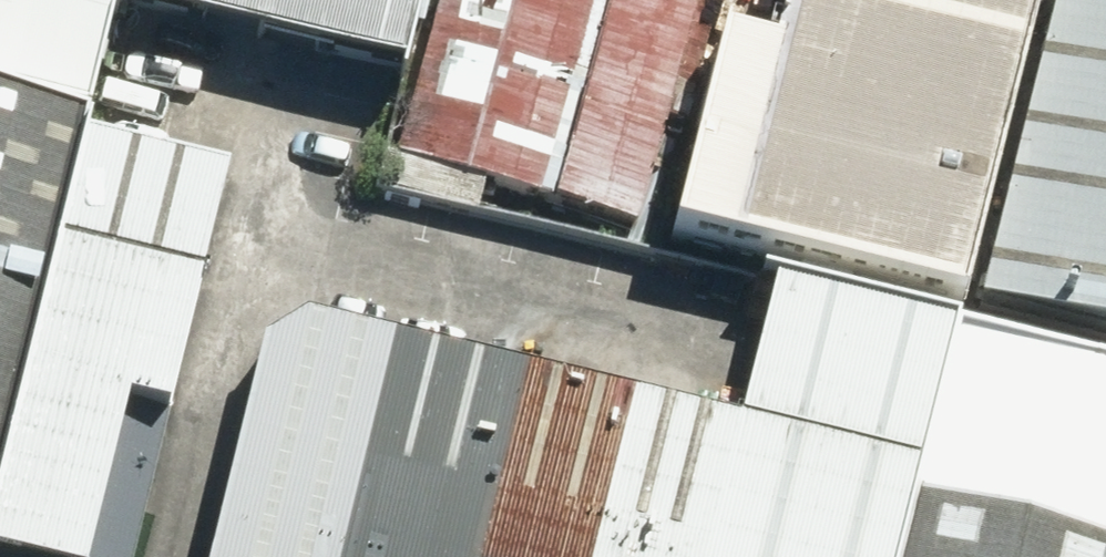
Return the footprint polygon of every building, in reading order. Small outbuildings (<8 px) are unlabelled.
[(85,135),(116,12),(118,0),(0,0),(0,114),(85,135)] [(116,12),(427,86),(447,0),(118,0),(116,12)] [(706,0),(542,0),(491,210),(647,247),(706,0)] [(747,284),(949,332),(1030,0),(816,0),(747,284)] [(1105,362),(1105,0),(1050,0),(971,320),(1105,362)] [(85,135),(0,114),(0,483),(85,135)] [(239,172),(85,135),(0,483),(0,556),(144,556),(239,172)] [(952,352),(756,306),(724,456),(700,556),(905,556),(952,352)] [(254,344),(203,556),(488,556),(524,408),(254,344)] [(488,556),(700,556),(724,456),(524,408),(488,556)] [(920,525),(912,556),(1054,556),(920,525)]
